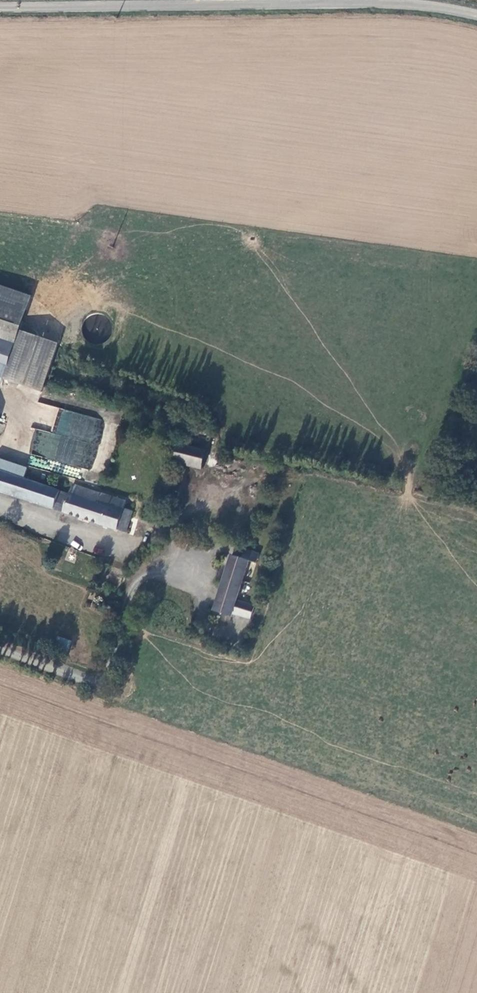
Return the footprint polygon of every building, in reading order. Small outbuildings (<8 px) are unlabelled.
[(36,296),(0,284),(0,381),(5,382),(36,296)] [(27,331),(11,379),(46,391),(63,344),(27,331)] [(91,470),(104,420),(59,408),(53,433),(35,428),(28,454),(91,470)] [(209,450),(181,443),(177,461),(205,467),(209,450)] [(30,455),(29,464),(36,465),(37,456),(30,455)] [(28,478),(31,468),(0,458),(0,470),(28,478)] [(57,510),(64,490),(28,478),(0,470),(0,491),(57,510)] [(72,493),(65,513),(129,533),(135,511),(127,509),(127,511),(99,502),(102,492),(74,484),(72,493)] [(57,510),(65,513),(72,493),(64,490),(57,510)] [(129,501),(102,492),(99,502),(127,511),(127,509),(129,501)] [(243,562),(232,559),(216,614),(233,619),(234,617),(253,622),(256,609),(238,604),(250,564),(257,566),(260,557),(246,553),(243,562)] [(101,567),(94,586),(100,588),(108,570),(101,567)] [(61,637),(57,647),(72,652),(75,641),(61,637)]
